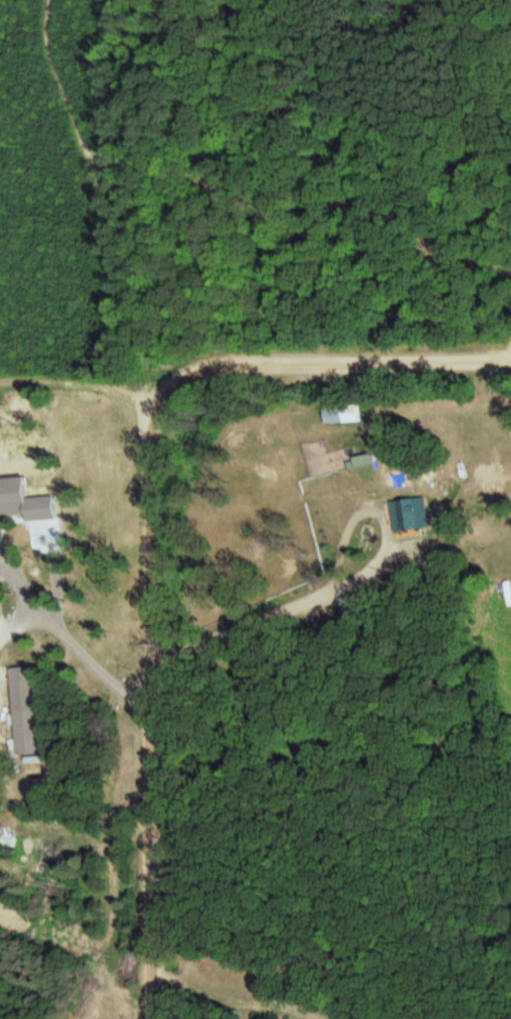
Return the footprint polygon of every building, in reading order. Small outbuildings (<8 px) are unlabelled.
[(325,407),(327,424),(365,420),(363,403),(325,407)] [(394,500),(397,530),(430,527),(428,497),(394,500)]
